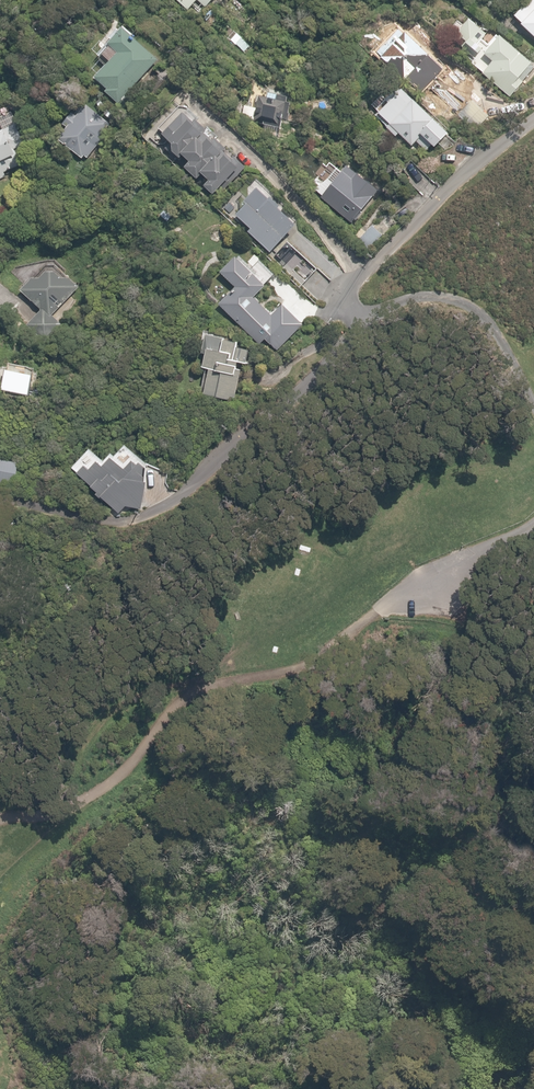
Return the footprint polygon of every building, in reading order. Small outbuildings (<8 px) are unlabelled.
[(196,15),(210,0),(179,0),(196,15)] [(511,15),(533,37),(533,0),(526,0),(511,15)] [(463,12),(448,27),(477,54),(491,39),(463,12)] [(118,50),(92,77),(118,101),(159,58),(121,23),(106,39),(118,50)] [(423,71),(437,58),(404,24),(377,51),(410,85),(415,80),(423,88),(432,80),(423,71)] [(251,44),(234,30),(227,39),(244,53),(251,44)] [(482,54),(492,62),(483,72),(511,96),(533,69),(533,64),(499,34),(482,54)] [(398,86),(374,113),(412,146),(421,136),(432,146),(448,128),(398,86)] [(288,96),(258,93),(256,119),(263,120),(262,134),(278,135),(279,121),(285,122),(288,96)] [(114,118),(88,99),(76,115),(71,111),(62,123),(68,127),(59,139),(90,161),(102,144),(98,141),(114,118)] [(196,179),(201,174),(207,179),(202,184),(213,195),(242,165),(182,107),(156,134),(165,143),(162,146),(177,160),(181,155),(187,160),(182,166),(196,179)] [(0,128),(0,178),(26,166),(10,124),(0,128)] [(312,193),(352,223),(373,195),(378,198),(383,191),(338,157),(312,193)] [(256,184),(242,198),(246,202),(234,214),(248,228),(247,229),(270,251),(297,224),(256,184)] [(48,258),(21,289),(53,318),(80,286),(48,258)] [(264,284),(250,270),(217,303),(252,339),(275,316),(254,294),(264,284)] [(254,379),(262,344),(207,333),(200,365),(206,366),(200,394),(236,401),(241,376),(254,379)] [(103,459),(92,448),(72,468),(117,513),(124,506),(141,511),(146,465),(133,453),(122,465),(110,453),(103,459)] [(0,457),(0,484),(14,486),(17,459),(0,457)]
